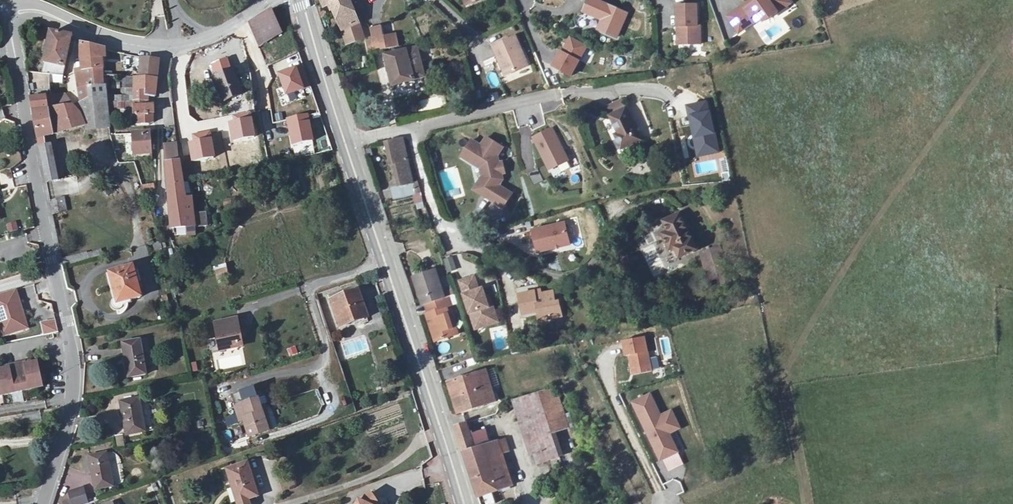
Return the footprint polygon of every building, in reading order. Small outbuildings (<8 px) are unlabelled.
[(356,41),(364,38),(350,0),(322,0),(324,7),(331,4),(344,35),(352,32),(356,41)] [(589,0),(587,0),(581,13),(600,22),(596,31),(612,38),(622,15),(589,0)] [(738,34),(753,23),(754,24),(760,20),(762,23),(776,13),(774,10),(786,2),(785,0),(756,0),(757,2),(751,6),(749,2),(726,17),(738,34)] [(774,10),(776,13),(788,5),(786,2),(774,10)] [(692,3),(672,6),(675,27),(678,27),(681,45),(701,42),(698,24),(695,24),(692,3)] [(279,34),(269,11),(247,24),(257,46),(279,34)] [(399,47),(396,34),(386,35),(383,36),(381,25),(370,28),(374,39),(378,38),(381,51),(399,47)] [(348,45),(356,41),(352,32),(344,35),(348,45)] [(48,63),(71,69),(78,39),(55,34),(48,63)] [(588,46),(572,37),(564,52),(562,51),(554,66),(572,76),(588,46)] [(514,38),(492,47),(504,76),(527,67),(520,51),(515,40),(514,38)] [(83,78),(77,79),(80,99),(89,98),(90,102),(91,115),(94,120),(99,123),(107,125),(105,87),(103,77),(109,77),(123,78),(122,70),(103,69),(102,59),(109,51),(81,45),(82,60),(83,72),(83,78)] [(425,77),(417,47),(385,55),(393,85),(425,77)] [(151,90),(159,90),(159,64),(141,64),(142,73),(140,72),(140,97),(131,96),(131,105),(140,106),(140,109),(138,109),(138,116),(153,116),(154,108),(157,109),(158,101),(151,101),(151,97),(151,90)] [(240,92),(229,69),(210,79),(221,102),(240,92)] [(487,75),(491,88),(500,85),(496,73),(487,75)] [(34,98),(36,109),(46,181),(54,181),(49,145),(46,145),(46,136),(88,127),(84,118),(77,109),(74,109),(56,109),(50,109),(48,98),(34,98)] [(708,102),(686,106),(697,158),(719,153),(708,102)] [(640,142),(623,111),(607,119),(615,136),(612,138),(620,152),(640,142)] [(551,129),(533,138),(548,170),(567,160),(551,129)] [(155,154),(153,133),(137,134),(139,155),(155,154)] [(471,139),(460,158),(471,165),(475,183),(477,184),(474,189),(503,207),(512,193),(499,185),(502,179),(501,173),(498,161),(497,155),(502,146),(486,136),(481,145),(471,139)] [(399,138),(386,141),(386,143),(388,142),(390,149),(388,149),(388,150),(387,151),(390,162),(393,161),(398,185),(388,188),(391,198),(410,194),(410,197),(418,195),(418,192),(415,181),(410,183),(399,138)] [(189,200),(187,181),(183,155),(169,156),(176,229),(198,227),(195,200),(189,200)] [(536,169),(526,174),(532,186),(542,181),(536,169)] [(673,246),(678,256),(695,248),(677,212),(660,220),(665,230),(660,233),(667,249),(673,246)] [(15,221),(6,224),(8,231),(17,229),(15,221)] [(565,224),(531,232),(535,249),(569,241),(565,224)] [(664,272),(655,246),(643,250),(652,276),(664,272)] [(673,246),(667,249),(672,259),(678,256),(673,246)] [(721,246),(702,251),(710,280),(721,277),(723,284),(731,282),(721,246)] [(453,257),(444,260),(448,273),(457,270),(453,257)] [(227,264),(214,265),(215,277),(228,276),(227,264)] [(145,298),(136,268),(114,274),(123,305),(145,298)] [(454,305),(451,296),(444,299),(435,270),(413,277),(423,306),(425,305),(428,313),(426,314),(435,342),(458,334),(453,320),(449,307),(454,305)] [(474,277),(459,282),(472,321),(492,315),(483,289),(479,290),(474,277)] [(535,296),(535,292),(519,296),(523,315),(538,312),(540,322),(552,319),(551,313),(557,312),(555,303),(553,292),(541,295),(535,296)] [(370,319),(360,293),(333,302),(343,329),(370,319)] [(451,296),(454,305),(460,303),(457,294),(451,296)] [(20,296),(0,301),(0,318),(5,334),(29,327),(26,316),(23,316),(21,309),(23,305),(20,296)] [(551,313),(552,319),(562,317),(560,311),(559,302),(555,303),(557,312),(551,313)] [(241,331),(244,330),(241,318),(216,326),(225,352),(245,347),(241,331)] [(38,324),(41,335),(56,332),(53,321),(38,324)] [(249,345),(244,330),(241,331),(245,347),(249,345)] [(350,349),(342,351),(344,358),(369,351),(365,336),(347,341),(350,349)] [(644,336),(623,341),(626,356),(629,355),(633,375),(652,371),(644,336)] [(151,375),(142,342),(124,347),(134,380),(151,375)] [(653,369),(660,368),(658,356),(651,358),(653,369)] [(45,389),(40,365),(34,366),(28,367),(28,364),(11,368),(11,370),(0,372),(0,397),(45,389)] [(486,371),(449,383),(459,414),(495,402),(486,371)] [(542,405),(517,415),(530,455),(533,454),(537,465),(547,461),(559,457),(556,447),(550,431),(567,425),(554,385),(537,392),(542,405)] [(249,404),(263,400),(260,389),(246,393),(249,404)] [(542,405),(537,392),(512,402),(517,415),(542,405)] [(249,404),(246,393),(236,396),(243,421),(246,421),(248,431),(252,430),(254,439),(277,432),(274,423),(270,425),(266,411),(263,400),(249,404)] [(650,396),(633,403),(658,462),(676,454),(668,435),(671,434),(664,416),(660,418),(650,396)] [(149,432),(142,399),(123,404),(130,437),(149,432)] [(271,410),(266,411),(270,425),(274,423),(271,410)] [(671,413),(664,416),(671,434),(679,430),(671,413)] [(483,447),(475,450),(466,424),(455,427),(480,503),(494,503),(503,501),(515,497),(511,486),(498,490),(483,447)] [(497,443),(500,454),(508,451),(504,440),(497,443)] [(500,454),(497,443),(483,447),(498,490),(511,486),(500,454)] [(116,485),(108,453),(90,457),(98,490),(116,485)] [(561,464),(559,457),(547,461),(550,468),(561,464)] [(240,486),(245,503),(261,498),(249,464),(229,471),(235,487),(240,486)] [(668,494),(682,492),(680,480),(666,482),(668,494)] [(245,503),(240,486),(235,487),(240,503),(244,503),(245,503)] [(84,487),(67,492),(71,503),(88,503),(84,487)] [(361,503),(380,503),(375,494),(362,502),(361,503)]
